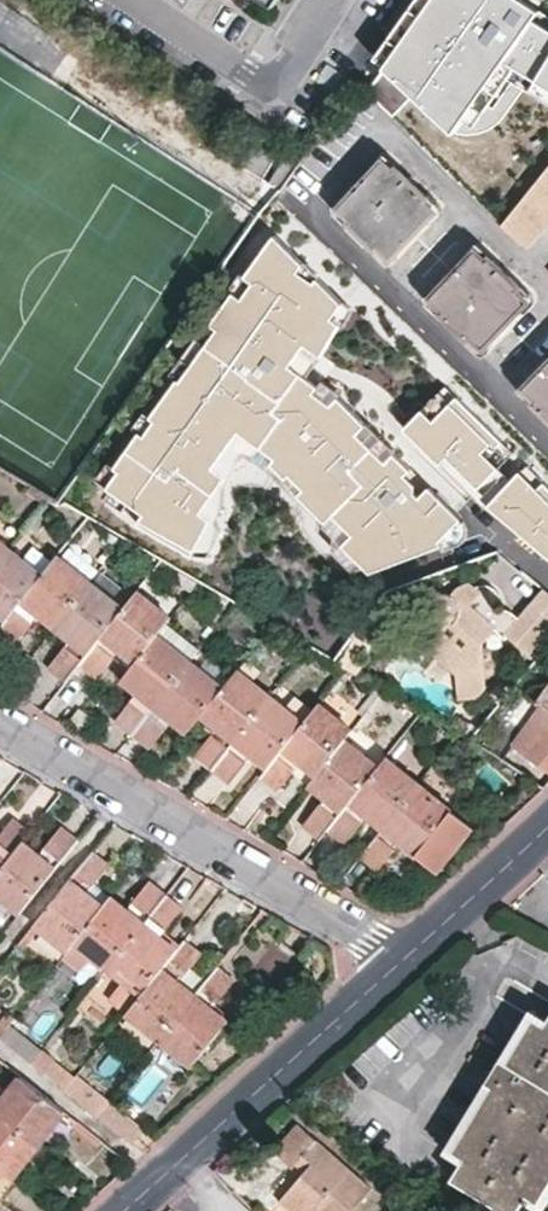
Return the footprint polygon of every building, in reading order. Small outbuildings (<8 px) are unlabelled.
[(441,123),(520,19),(530,5),(523,0),(424,0),(381,65),(441,123)] [(441,123),(459,129),(484,125),(501,108),(515,92),(524,80),(547,95),(547,31),(520,19),(441,123)] [(284,143),(254,124),(237,149),(234,153),(232,156),(265,176),(284,143)] [(395,255),(439,208),(430,200),(431,195),(401,167),(397,169),(388,160),(343,207),(353,216),(351,219),(381,250),(385,246),(395,255)] [(526,246),(547,223),(547,171),(526,198),(504,225),(526,246)] [(532,296),(521,286),(524,283),(494,254),(491,257),(480,248),(436,294),(446,305),(443,308),(474,336),(477,333),(487,342),(532,296)] [(524,382),(535,393),(532,397),(547,412),(547,358),(524,382)] [(264,428),(183,370),(133,440),(143,447),(146,443),(156,450),(153,454),(124,495),(185,538),(264,428)] [(395,413),(364,387),(343,410),(375,437),(395,413)] [(156,450),(146,443),(143,447),(153,454),(156,450)] [(376,477),(354,464),(338,489),(337,489),(302,547),(361,582),(409,498),(388,485),(377,504),(373,511),(360,503),(364,496),(376,477)] [(377,504),(364,496),(360,503),(373,511),(377,504)] [(117,533),(104,526),(97,537),(111,545),(117,533)] [(12,544),(0,533),(0,558),(12,544)] [(70,544),(62,554),(60,552),(45,569),(5,616),(0,623),(0,626),(14,638),(38,611),(45,617),(54,624),(92,579),(93,578),(91,577),(99,567),(70,544)] [(5,616),(45,569),(12,544),(0,558),(0,612),(5,616)] [(129,553),(119,546),(108,559),(118,566),(129,553)] [(194,578),(176,567),(171,576),(189,587),(194,578)] [(133,593),(102,569),(94,580),(93,578),(92,579),(54,624),(63,631),(71,638),(48,666),(64,678),(80,659),(133,593)] [(498,596),(496,593),(494,589),(489,587),(482,585),(478,585),(473,587),(468,582),(460,585),(456,587),(451,592),(449,596),(443,594),(438,595),(430,600),(427,606),(426,610),(428,615),(429,654),(430,656),(454,676),(455,701),(475,699),(484,689),(483,678),(490,678),(492,678),(494,677),(497,676),(498,673),(499,670),(500,665),(500,660),(499,655),(497,651),(495,649),(491,647),(485,644),(481,644),(493,630),(504,639),(506,637),(503,634),(516,618),(516,617),(514,615),(510,612),(507,611),(501,609),(499,608),(499,606),(500,602),(499,600),(498,596)] [(135,659),(158,630),(173,612),(139,586),(133,593),(80,659),(95,671),(117,645),(125,651),(135,659)] [(542,588),(516,618),(503,634),(506,637),(530,659),(547,639),(547,593),(542,588)] [(181,632),(166,621),(158,630),(173,642),(181,632)] [(130,732),(192,656),(173,642),(158,630),(135,659),(121,676),(130,684),(139,691),(115,720),(130,732)] [(225,683),(192,656),(130,732),(145,745),(170,717),(178,723),(187,730),(200,713),(225,683)] [(238,668),(225,683),(200,713),(209,721),(218,728),(196,755),(211,767),(270,694),(238,668)] [(539,699),(546,705),(532,724),(545,733),(529,755),(547,770),(547,688),(539,699)] [(312,711),(294,697),(286,706),(270,694),(211,767),(227,780),(250,754),(258,761),(265,767),(304,720),(312,711)] [(312,711),(304,720),(265,767),(259,775),(275,788),(297,760),(307,769),(314,775),(345,739),(353,729),(352,728),(319,702),(318,703),(312,711)] [(471,725),(459,717),(452,727),(458,731),(465,735),(471,725)] [(545,733),(532,724),(515,745),(529,755),(545,733)] [(376,763),(345,739),(314,775),(307,784),(316,792),(324,798),(301,827),(316,839),(326,827),(376,763)] [(384,755),(376,763),(326,827),(342,839),(364,811),(373,818),(381,825),(416,781),(384,755)] [(450,808),(416,781),(381,825),(358,853),(360,854),(374,866),(394,843),(403,850),(411,857),(413,854),(438,874),(473,828),(449,809),(450,808)] [(20,847),(29,836),(16,826),(0,844),(0,871),(20,847)] [(20,847),(0,871),(0,908),(15,920),(77,845),(61,834),(39,861),(30,854),(20,847)] [(68,947),(98,909),(90,903),(83,897),(107,870),(91,857),(28,931),(29,933),(60,956),(68,947)] [(104,902),(98,909),(68,947),(100,972),(105,966),(162,898),(146,886),(121,914),(113,909),(104,902)] [(168,958),(152,945),(158,938),(181,910),(163,895),(162,898),(105,966),(123,981),(108,1000),(124,1012),(168,958)] [(160,1036),(196,992),(187,985),(178,978),(204,948),(188,936),(174,951),(168,958),(124,1012),(157,1039),(160,1036)] [(165,944),(158,938),(152,945),(168,958),(174,951),(165,944)] [(190,1066),(229,1019),(221,1013),(213,1005),(236,975),(221,963),(196,992),(160,1036),(157,1039),(190,1066)] [(547,1182),(547,1019),(545,1023),(534,1016),(509,1058),(502,1054),(485,1080),(492,1085),(454,1147),(464,1154),(451,1177),(510,1210),(515,1210),(528,1193),(538,1199),(547,1182)] [(5,1021),(0,1027),(0,1036),(29,1059),(39,1047),(5,1021)] [(58,1081),(63,1086),(74,1072),(54,1055),(44,1067),(59,1079),(58,1081)] [(107,1099),(74,1072),(63,1086),(97,1112),(107,1099)] [(40,1143),(65,1110),(19,1074),(11,1083),(5,1090),(0,1087),(0,1112),(40,1143)] [(158,1141),(107,1099),(97,1112),(147,1151),(158,1141)] [(40,1143),(0,1112),(0,1165),(6,1169),(13,1175),(40,1143)] [(290,1130),(264,1159),(283,1174),(284,1172),(286,1170),(295,1160),(304,1169),(296,1178),(270,1208),(274,1210),(347,1210),(363,1192),(290,1130)] [(304,1169),(295,1160),(286,1170),(296,1178),(304,1169)]
